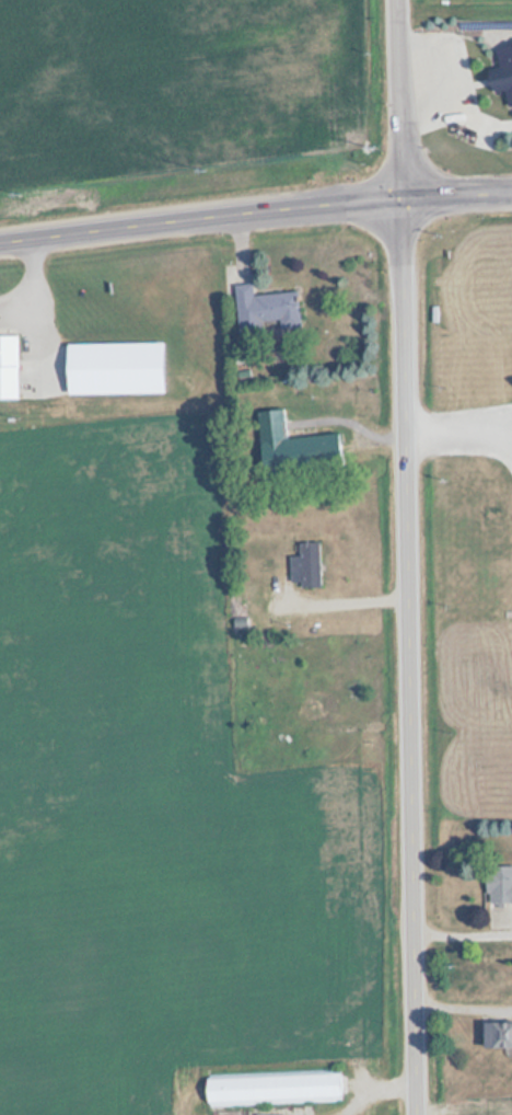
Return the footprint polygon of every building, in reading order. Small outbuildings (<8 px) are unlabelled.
[(233,284),(237,339),(301,334),(298,291),(253,295),(252,283),(233,284)] [(0,335),(0,400),(17,400),(17,335),(0,335)] [(257,411),(261,466),(341,459),(338,432),(314,434),(313,426),(285,428),(283,408),(257,411)] [(290,556),(290,586),(319,586),(319,542),(299,542),(299,556),(290,556)] [(486,865),(486,903),(511,903),(511,865),(486,865)] [(490,1022),(490,1047),(511,1047),(511,1022),(490,1022)] [(341,1103),(341,1073),(205,1076),(206,1106),(341,1103)]
